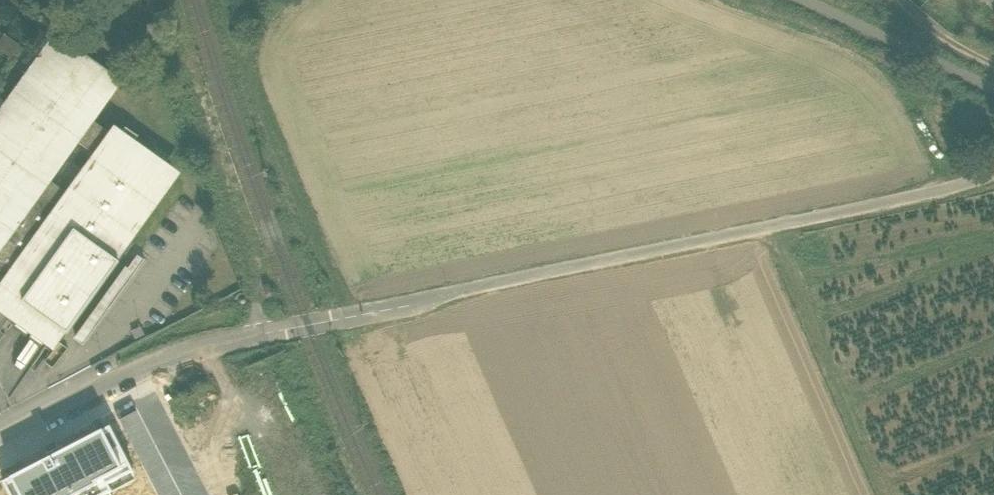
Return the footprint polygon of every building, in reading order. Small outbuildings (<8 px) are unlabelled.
[(15,59),(26,44),(8,31),(0,41),(0,47),(15,59)] [(0,112),(0,178),(34,203),(93,121),(121,82),(56,34),(0,112)] [(93,121),(34,203),(0,250),(0,303),(56,343),(64,331),(68,334),(119,262),(115,260),(174,178),(131,147),(138,137),(126,127),(118,138),(112,134),(93,121)] [(34,203),(0,178),(0,250),(34,203)] [(76,341),(83,346),(144,260),(137,255),(128,268),(126,267),(74,339),(76,341)] [(130,403),(112,412),(118,423),(136,413),(130,403)] [(7,494),(108,494),(111,494),(105,483),(129,470),(107,428),(1,483),(7,494)]
